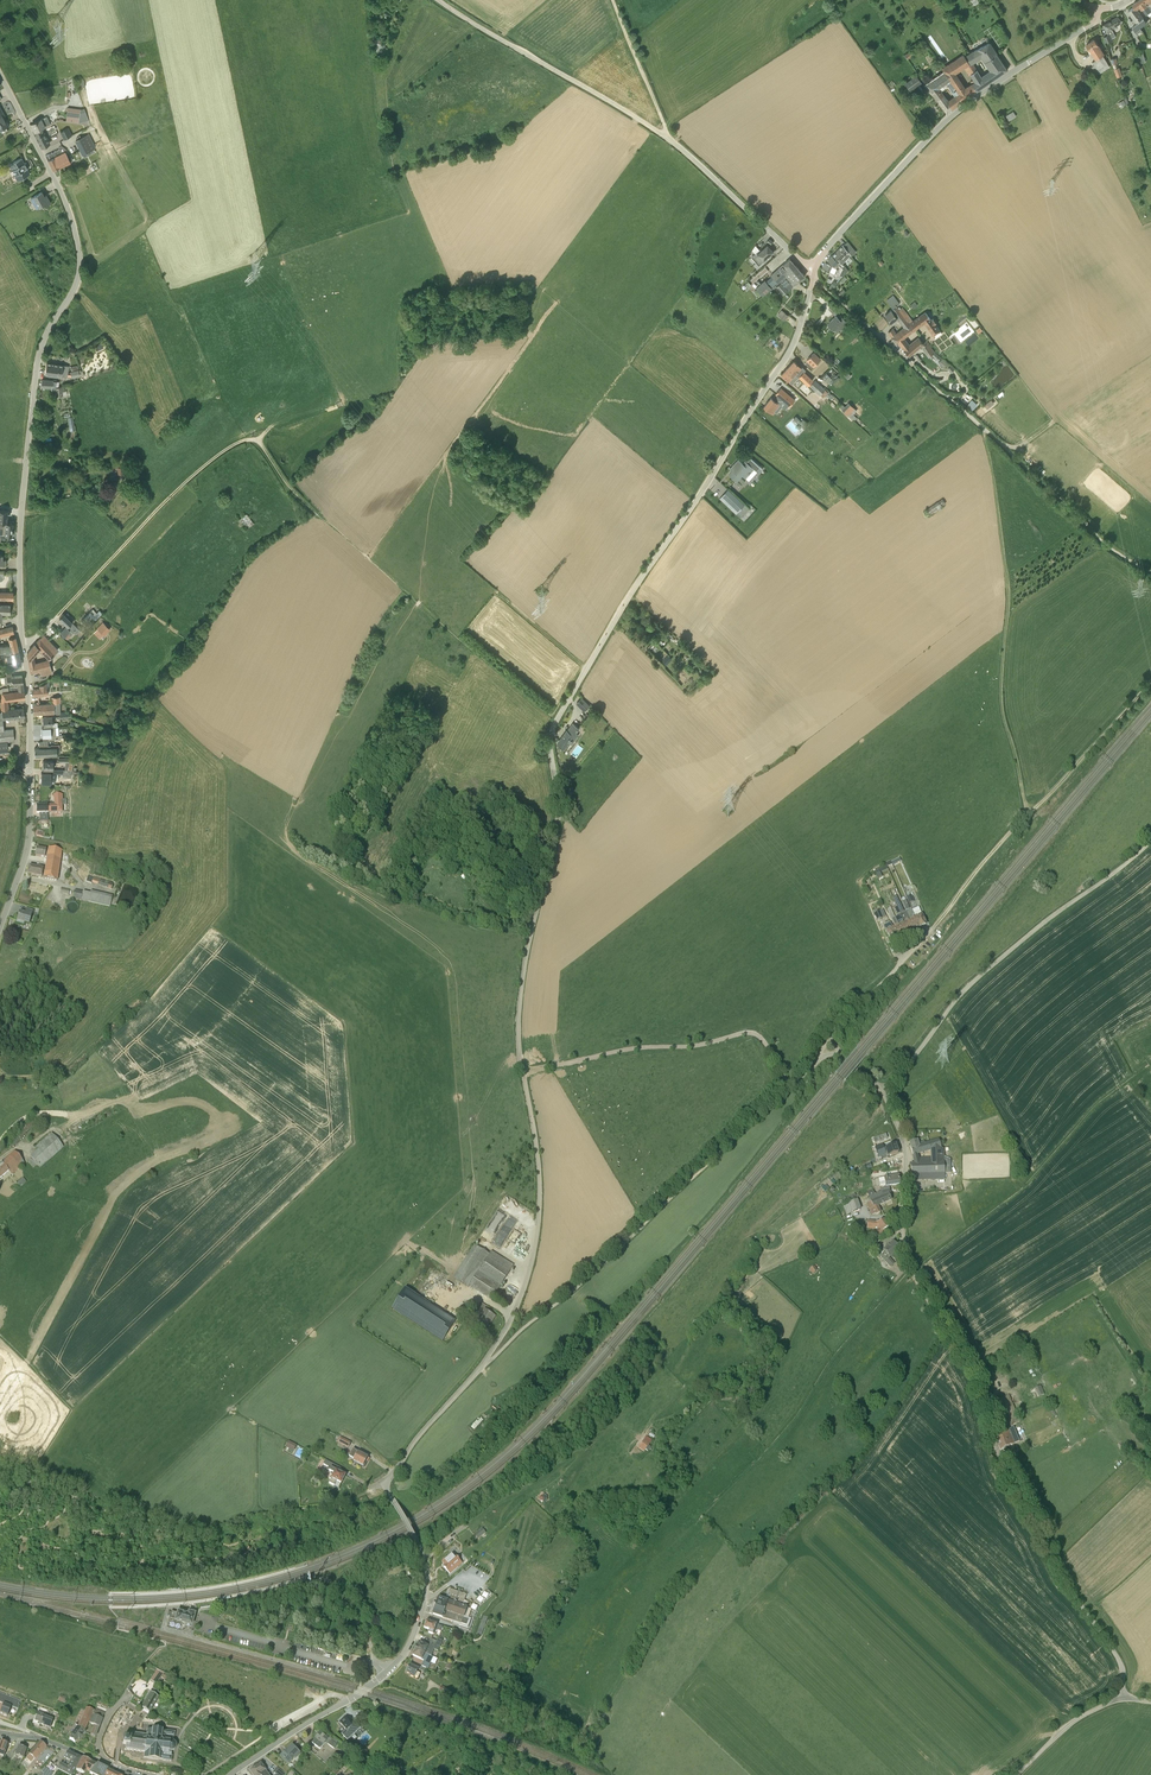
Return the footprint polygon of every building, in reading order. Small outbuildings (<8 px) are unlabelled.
[(1135,6),(1137,9),(1140,7),(1146,15),(1150,12),(1150,8),(1148,5),(1144,0),(1139,0),(1133,4),(1133,5),(1134,6),(1135,6)] [(1143,17),(1137,9),(1135,6),(1134,6),(1128,11),(1137,22),(1143,17)] [(1116,37),(1112,30),(1111,28),(1121,22),(1118,16),(1105,24),(1107,28),(1105,29),(1108,33),(1109,35),(1111,39),(1112,39),(1116,37)] [(1106,43),(1113,40),(1112,39),(1111,39),(1109,35),(1103,37),(1106,43)] [(1100,73),(1110,66),(1108,63),(1103,55),(1104,54),(1095,39),(1087,44),(1096,59),(1093,61),(1095,64),(1092,66),(1095,71),(1098,69),(1100,73)] [(924,51),(928,48),(923,42),(919,45),(924,51)] [(964,56),(969,63),(982,55),(992,71),(986,75),(990,81),(1007,69),(996,53),(989,42),(977,49),(976,48),(964,56)] [(942,68),(945,72),(963,100),(972,93),(968,87),(965,89),(954,73),(964,66),(969,75),(970,74),(971,76),(976,73),(974,70),(969,63),(964,56),(963,54),(948,64),(942,68)] [(1122,75),(1119,67),(1114,69),(1117,77),(1122,75)] [(976,73),(971,76),(975,82),(972,84),(976,90),(985,84),(977,70),(976,68),(974,70),(976,73)] [(956,105),(963,100),(945,72),(926,85),(931,92),(937,88),(946,82),(955,96),(951,99),(956,105)] [(910,91),(921,83),(916,75),(904,83),(910,91)] [(937,88),(931,92),(947,112),(952,108),(937,88)] [(7,126),(7,125),(7,124),(8,124),(6,119),(0,108),(0,129),(7,126)] [(80,114),(67,112),(66,121),(79,122),(80,114)] [(1013,112),(1006,116),(1008,120),(1015,116),(1013,112)] [(41,127),(41,128),(50,123),(46,116),(41,119),(31,124),(34,130),(35,131),(41,127)] [(33,131),(41,147),(49,143),(41,128),(41,127),(35,131),(34,130),(33,131)] [(64,139),(72,135),(68,128),(60,132),(64,139)] [(82,153),(95,147),(88,134),(76,140),(82,153)] [(62,153),(60,148),(46,155),(53,170),(70,162),(70,161),(72,160),(70,154),(67,156),(65,151),(62,153)] [(22,178),(30,174),(30,173),(27,168),(26,168),(24,164),(24,163),(22,158),(13,163),(9,166),(11,171),(9,172),(12,177),(14,176),(17,181),(21,178),(22,178)] [(45,198),(42,191),(31,198),(37,208),(42,205),(43,207),(50,202),(47,197),(45,198)] [(774,252),(767,245),(761,251),(760,249),(759,250),(755,245),(752,250),(755,254),(752,256),(759,265),(764,261),(774,252)] [(837,261),(842,263),(851,254),(843,245),(832,256),(837,261)] [(844,265),(842,263),(837,261),(832,256),(828,260),(832,264),(831,265),(825,263),(823,268),(830,271),(832,266),(837,268),(835,272),(833,276),(839,279),(841,275),(843,276),(848,270),(844,265)] [(763,284),(768,291),(775,285),(785,276),(796,266),(790,258),(771,275),(772,276),(763,284)] [(785,276),(790,283),(793,286),(805,276),(796,266),(785,276)] [(785,288),(790,283),(785,276),(775,285),(776,286),(777,286),(780,282),(785,288)] [(781,296),(788,290),(785,288),(780,282),(777,286),(781,291),(779,294),(781,296)] [(763,284),(762,283),(755,289),(763,295),(768,291),(763,284)] [(907,324),(909,323),(907,321),(911,319),(907,313),(902,307),(899,309),(896,306),(900,303),(895,298),(889,303),(893,309),(885,314),(891,322),(898,317),(904,326),(907,324)] [(835,314),(838,311),(832,305),(829,309),(835,314)] [(784,321),(789,315),(784,312),(780,317),(784,321)] [(933,318),(931,320),(926,312),(910,324),(909,323),(907,324),(912,330),(924,322),(934,335),(940,331),(935,324),(936,323),(933,318)] [(846,321),(840,315),(838,317),(836,315),(828,324),(834,329),(834,328),(837,331),(846,321)] [(896,342),(912,330),(907,324),(904,326),(905,327),(896,333),(892,328),(888,331),(896,342)] [(909,344),(903,348),(909,354),(921,344),(923,343),(919,337),(909,345),(909,344)] [(929,356),(932,354),(934,357),(938,360),(941,357),(937,354),(934,352),(930,347),(926,341),(923,343),(921,344),(929,356)] [(814,365),(820,358),(814,352),(807,359),(814,365)] [(806,374),(808,372),(804,369),(803,369),(801,367),(794,360),(788,367),(798,377),(801,380),(802,379),(809,385),(813,381),(806,374)] [(46,362),(45,368),(67,371),(68,366),(46,362)] [(798,377),(788,367),(781,373),(792,383),(798,377)] [(67,377),(67,371),(45,368),(45,374),(67,377)] [(829,383),(833,378),(827,372),(823,376),(829,383)] [(55,388),(56,388),(56,387),(56,381),(42,380),(41,386),(51,387),(51,388),(55,388)] [(815,390),(820,385),(815,380),(812,383),(813,383),(810,386),(815,390)] [(56,388),(55,388),(56,396),(63,395),(62,391),(65,391),(64,389),(70,389),(69,385),(67,386),(56,387),(56,388)] [(828,392),(820,385),(815,390),(820,395),(823,397),(828,392)] [(771,397),(764,406),(772,413),(774,411),(776,413),(782,406),(781,405),(784,401),(787,404),(789,405),(794,399),(781,388),(776,394),(776,395),(773,399),(771,397)] [(856,417),(853,414),(845,406),(841,402),(838,406),(852,419),(854,420),(854,419),(855,420),(857,418),(856,417)] [(845,406),(853,414),(856,410),(848,402),(845,406)] [(803,419),(801,421),(796,416),(794,418),(804,428),(808,424),(803,419)] [(733,470),(729,474),(736,480),(742,474),(745,477),(748,473),(749,474),(750,473),(749,472),(753,468),(756,471),(760,467),(750,458),(746,462),(745,461),(743,463),(739,459),(732,466),(735,468),(733,470)] [(123,465),(113,465),(113,468),(117,468),(117,474),(124,474),(124,467),(123,467),(123,465)] [(741,518),(749,508),(728,489),(720,498),(741,518)] [(940,502),(929,511),(933,516),(944,507),(940,502)] [(5,527),(6,522),(7,515),(9,515),(10,511),(0,510),(0,526),(5,527)] [(242,523),(245,520),(250,527),(255,523),(248,513),(240,519),(242,523)] [(6,522),(5,527),(0,526),(0,538),(1,538),(1,535),(12,535),(13,522),(6,522)] [(2,619),(2,612),(10,612),(10,604),(3,605),(3,604),(0,604),(0,619),(2,619)] [(102,612),(99,610),(97,612),(93,609),(84,617),(87,621),(88,622),(92,617),(96,620),(102,612)] [(63,613),(59,617),(67,625),(60,632),(67,639),(71,634),(73,631),(76,634),(80,629),(80,630),(82,628),(79,625),(77,626),(72,621),(74,619),(67,612),(65,615),(63,613)] [(90,649),(109,628),(103,623),(84,643),(90,649)] [(14,632),(13,626),(0,628),(0,635),(14,632)] [(48,659),(49,658),(59,648),(44,634),(35,643),(27,652),(31,670),(35,669),(36,671),(40,670),(42,675),(52,672),(48,659),(35,662),(34,656),(40,650),(48,659)] [(9,644),(11,651),(13,651),(18,650),(15,637),(8,638),(9,644)] [(8,664),(14,663),(14,664),(16,663),(20,662),(18,650),(13,651),(11,651),(10,651),(6,651),(1,650),(0,650),(0,657),(7,656),(8,664)] [(17,683),(18,686),(18,690),(19,691),(24,691),(24,689),(22,675),(12,676),(11,672),(6,672),(7,677),(4,677),(5,683),(5,684),(17,683)] [(38,695),(38,697),(40,697),(40,695),(47,694),(47,689),(49,689),(49,681),(39,685),(40,688),(33,688),(33,695),(38,695)] [(8,699),(24,697),(24,691),(19,691),(18,690),(9,691),(2,692),(1,701),(0,701),(0,702),(1,711),(3,709),(9,708),(8,699)] [(584,710),(589,705),(582,698),(577,703),(584,710)] [(40,703),(37,703),(37,704),(34,704),(33,704),(33,713),(54,712),(54,709),(58,708),(58,706),(60,705),(59,702),(55,703),(40,703)] [(3,709),(1,711),(1,712),(3,718),(25,716),(24,707),(9,709),(9,708),(3,709)] [(8,751),(7,741),(14,741),(13,728),(4,729),(3,718),(1,712),(0,712),(0,752),(8,751)] [(52,725),(52,716),(41,717),(41,721),(43,721),(43,725),(52,725)] [(576,732),(579,727),(573,723),(568,730),(567,730),(557,743),(564,748),(571,738),(573,740),(578,734),(576,732)] [(48,736),(48,739),(54,739),(62,738),(62,734),(59,734),(56,735),(55,727),(42,728),(43,732),(42,732),(43,736),(48,736)] [(51,748),(51,745),(46,745),(46,748),(34,748),(34,755),(57,754),(57,747),(51,748)] [(41,781),(55,782),(55,774),(62,774),(62,777),(71,777),(73,758),(70,758),(69,762),(68,770),(66,770),(53,769),(53,773),(41,772),(41,777),(41,781)] [(42,768),(53,768),(53,760),(42,760),(42,768)] [(54,805),(36,806),(36,813),(62,812),(61,800),(62,800),(62,795),(54,795),(54,805)] [(37,848),(35,856),(45,857),(46,849),(37,848)] [(62,850),(48,848),(46,860),(60,862),(62,850)] [(60,862),(46,860),(43,879),(57,881),(60,862)] [(80,867),(75,862),(71,865),(76,871),(80,867)] [(27,874),(42,878),(43,870),(29,866),(27,874)] [(88,875),(86,882),(92,884),(92,883),(111,889),(113,881),(111,880),(110,882),(88,875)] [(83,892),(75,890),(73,899),(110,907),(113,896),(90,891),(90,894),(83,892)] [(19,912),(17,920),(28,923),(32,911),(26,908),(24,914),(19,912)] [(915,917),(915,916),(914,914),(912,910),(907,912),(910,920),(914,929),(919,927),(920,927),(915,917)] [(914,929),(910,920),(907,912),(901,915),(904,922),(908,932),(911,931),(911,930),(914,929)] [(915,917),(920,927),(926,924),(922,914),(915,916),(915,917)] [(906,933),(908,932),(904,922),(901,915),(895,918),(898,925),(902,934),(905,933),(906,933)] [(895,926),(893,927),(897,937),(897,936),(902,934),(898,925),(895,918),(892,919),(892,920),(892,919),(895,926)] [(897,937),(893,927),(892,926),(886,929),(890,940),(897,937)] [(958,1132),(961,1140),(968,1137),(965,1129),(958,1132)] [(40,1168),(64,1147),(52,1133),(35,1147),(38,1150),(30,1157),(31,1158),(27,1162),(34,1168),(37,1164),(40,1168)] [(874,1143),(887,1139),(886,1134),(873,1138),(874,1143)] [(960,1137),(952,1138),(951,1135),(944,1137),(945,1145),(961,1141),(960,1137)] [(909,1142),(911,1149),(925,1145),(924,1142),(918,1143),(917,1140),(909,1142)] [(932,1150),(933,1161),(943,1160),(943,1157),(941,1157),(941,1148),(938,1141),(930,1143),(932,1150)] [(913,1155),(930,1150),(932,1150),(930,1143),(925,1145),(911,1149),(913,1155)] [(898,1153),(896,1145),(878,1150),(878,1151),(872,1153),(874,1159),(880,1156),(880,1157),(885,1155),(885,1157),(888,1156),(898,1153)] [(12,1175),(26,1163),(15,1151),(0,1164),(0,1178),(8,1171),(12,1175)] [(915,1165),(911,1166),(912,1174),(944,1174),(943,1160),(933,1161),(932,1161),(932,1163),(929,1163),(915,1163),(915,1165)] [(888,1193),(889,1194),(890,1193),(889,1189),(889,1186),(900,1184),(899,1175),(879,1179),(880,1186),(886,1185),(886,1188),(881,1189),(882,1192),(883,1195),(888,1193)] [(18,1183),(21,1186),(26,1182),(23,1178),(18,1183)] [(891,1200),(889,1194),(888,1193),(883,1195),(882,1192),(877,1194),(876,1194),(875,1194),(875,1195),(870,1197),(869,1197),(871,1201),(867,1203),(872,1215),(876,1214),(880,1213),(877,1206),(891,1200)] [(847,1214),(860,1209),(857,1199),(843,1204),(847,1214)] [(889,1226),(884,1219),(879,1222),(877,1222),(867,1221),(864,1223),(863,1228),(866,1228),(866,1229),(877,1230),(874,1232),(877,1236),(882,1232),(881,1231),(889,1226)] [(891,1267),(894,1264),(889,1258),(900,1248),(894,1241),(884,1250),(885,1252),(881,1256),(885,1261),(891,1267)] [(469,1286),(470,1286),(489,1254),(475,1245),(453,1278),(468,1287),(469,1286)] [(492,1300),(514,1265),(491,1251),(489,1254),(470,1286),(492,1300)] [(443,1341),(455,1321),(405,1289),(393,1309),(443,1341)] [(495,1316),(485,1310),(482,1314),(476,1323),(485,1329),(491,1320),(492,1321),(495,1316)] [(1000,1450),(1005,1448),(1015,1443),(1010,1429),(1003,1433),(998,1436),(1001,1444),(999,1445),(1000,1450)] [(1039,1433),(1031,1438),(1033,1441),(1041,1437),(1039,1433)] [(348,1447),(350,1443),(341,1437),(339,1436),(337,1441),(348,1447)] [(646,1436),(642,1443),(648,1447),(646,1449),(648,1451),(651,1446),(649,1445),(652,1440),(646,1436)] [(294,1451),(297,1445),(289,1441),(285,1446),(294,1451)] [(363,1466),(368,1457),(359,1453),(359,1452),(353,1449),(349,1456),(354,1459),(354,1461),(363,1466)] [(341,1483),(346,1475),(339,1471),(341,1468),(326,1460),(323,1464),(328,1467),(327,1469),(332,1472),(331,1474),(333,1475),(329,1482),(334,1485),(337,1480),(341,1483)] [(482,1534),(484,1537),(486,1535),(486,1536),(492,1531),(489,1527),(482,1534)] [(455,1557),(452,1554),(447,1559),(446,1558),(442,1562),(445,1566),(444,1567),(450,1574),(458,1567),(456,1565),(461,1561),(457,1556),(455,1557)] [(333,1583),(330,1577),(320,1581),(322,1587),(333,1583)] [(450,1594),(450,1595),(448,1601),(439,1598),(436,1606),(435,1608),(433,1615),(453,1621),(452,1623),(455,1624),(455,1626),(470,1631),(469,1630),(478,1605),(491,1593),(492,1594),(484,1584),(472,1595),(467,1608),(461,1605),(463,1600),(464,1600),(467,1594),(450,1589),(448,1593),(450,1594)] [(168,1613),(192,1620),(194,1614),(189,1612),(188,1615),(178,1612),(177,1613),(171,1612),(171,1613),(168,1612),(168,1613)] [(191,1626),(192,1620),(168,1613),(167,1616),(170,1617),(169,1618),(175,1620),(175,1621),(184,1624),(184,1626),(186,1626),(189,1627),(191,1626)] [(429,1633),(433,1635),(433,1634),(435,1635),(437,1631),(435,1631),(436,1630),(441,1631),(443,1626),(426,1621),(424,1628),(430,1630),(429,1633)] [(438,1651),(440,1646),(430,1642),(428,1646),(419,1642),(416,1648),(432,1655),(434,1650),(436,1650),(438,1651)] [(413,1655),(425,1661),(423,1666),(428,1669),(434,1657),(432,1656),(432,1655),(416,1648),(413,1655)] [(508,1672),(511,1673),(514,1667),(514,1665),(510,1662),(509,1664),(508,1664),(504,1671),(508,1672)] [(411,1675),(414,1676),(415,1677),(415,1676),(419,1677),(421,1673),(418,1672),(419,1669),(424,1672),(425,1669),(419,1666),(418,1668),(410,1664),(408,1668),(406,1670),(407,1671),(406,1672),(411,1674),(411,1675)] [(156,1684),(164,1673),(159,1670),(152,1681),(156,1684)] [(442,1686),(439,1690),(447,1694),(449,1689),(442,1686)] [(141,1709),(148,1713),(161,1694),(152,1689),(141,1709)] [(0,1712),(0,1713),(3,1714),(4,1715),(5,1716),(6,1716),(7,1716),(13,1702),(15,1703),(16,1700),(0,1695),(0,1702),(3,1703),(0,1712)] [(84,1731),(92,1715),(94,1710),(87,1707),(78,1726),(77,1726),(71,1733),(72,1734),(69,1739),(75,1743),(78,1739),(79,1740),(85,1732),(84,1731)] [(36,1711),(34,1718),(32,1723),(39,1726),(40,1724),(50,1728),(46,1716),(47,1714),(36,1711)] [(89,1724),(94,1726),(99,1728),(102,1718),(93,1715),(89,1724)] [(345,1718),(340,1723),(346,1730),(341,1734),(347,1740),(361,1727),(355,1721),(351,1725),(345,1718)] [(126,1749),(129,1749),(129,1750),(130,1750),(132,1750),(133,1751),(133,1750),(136,1750),(136,1751),(137,1751),(140,1751),(141,1752),(141,1751),(144,1751),(144,1753),(144,1756),(143,1758),(145,1758),(148,1758),(148,1759),(149,1759),(157,1760),(159,1760),(159,1759),(162,1760),(162,1761),(171,1762),(172,1755),(171,1755),(172,1751),(173,1751),(174,1750),(175,1750),(175,1749),(175,1748),(176,1747),(176,1746),(175,1745),(175,1744),(175,1743),(174,1743),(173,1742),(173,1738),(174,1738),(175,1732),(166,1730),(166,1731),(162,1730),(161,1730),(153,1729),(153,1728),(152,1728),(152,1729),(148,1729),(148,1728),(147,1728),(147,1730),(146,1733),(146,1734),(144,1734),(143,1734),(139,1733),(138,1733),(135,1733),(134,1732),(134,1733),(132,1733),(132,1732),(131,1732),(131,1733),(131,1734),(131,1736),(130,1736),(130,1737),(124,1736),(123,1744),(126,1744),(125,1748),(125,1749),(125,1750),(126,1750),(126,1749)] [(312,1743),(317,1747),(320,1749),(325,1742),(328,1744),(328,1745),(333,1749),(336,1745),(331,1741),(333,1738),(330,1735),(328,1738),(320,1732),(316,1739),(312,1743)] [(8,1744),(1,1741),(0,1743),(0,1756),(3,1757),(5,1752),(5,1753),(8,1744)] [(40,1741),(21,1765),(28,1772),(33,1767),(29,1764),(34,1759),(35,1759),(46,1746),(40,1741)] [(287,1750),(281,1756),(289,1763),(294,1757),(295,1758),(301,1753),(293,1745),(288,1750),(287,1750)] [(26,1749),(18,1746),(15,1756),(22,1759),(26,1749)] [(71,1774),(81,1758),(67,1752),(63,1758),(71,1761),(68,1767),(60,1764),(57,1768),(71,1774)] [(384,1769),(390,1760),(384,1756),(378,1765),(384,1769)] [(95,1764),(82,1757),(76,1770),(84,1774),(86,1771),(90,1773),(95,1764)] [(260,1763),(256,1766),(261,1774),(269,1774),(260,1763)] [(393,1763),(388,1771),(395,1774),(399,1767),(393,1763)] [(90,1773),(89,1774),(93,1774),(104,1774),(107,1769),(95,1764),(90,1773)] [(54,1773),(48,1769),(50,1767),(47,1765),(38,1774),(44,1774),(45,1774),(52,1774),(54,1773)] [(256,1766),(251,1770),(250,1771),(252,1773),(251,1774),(252,1774),(261,1774),(256,1766)]
